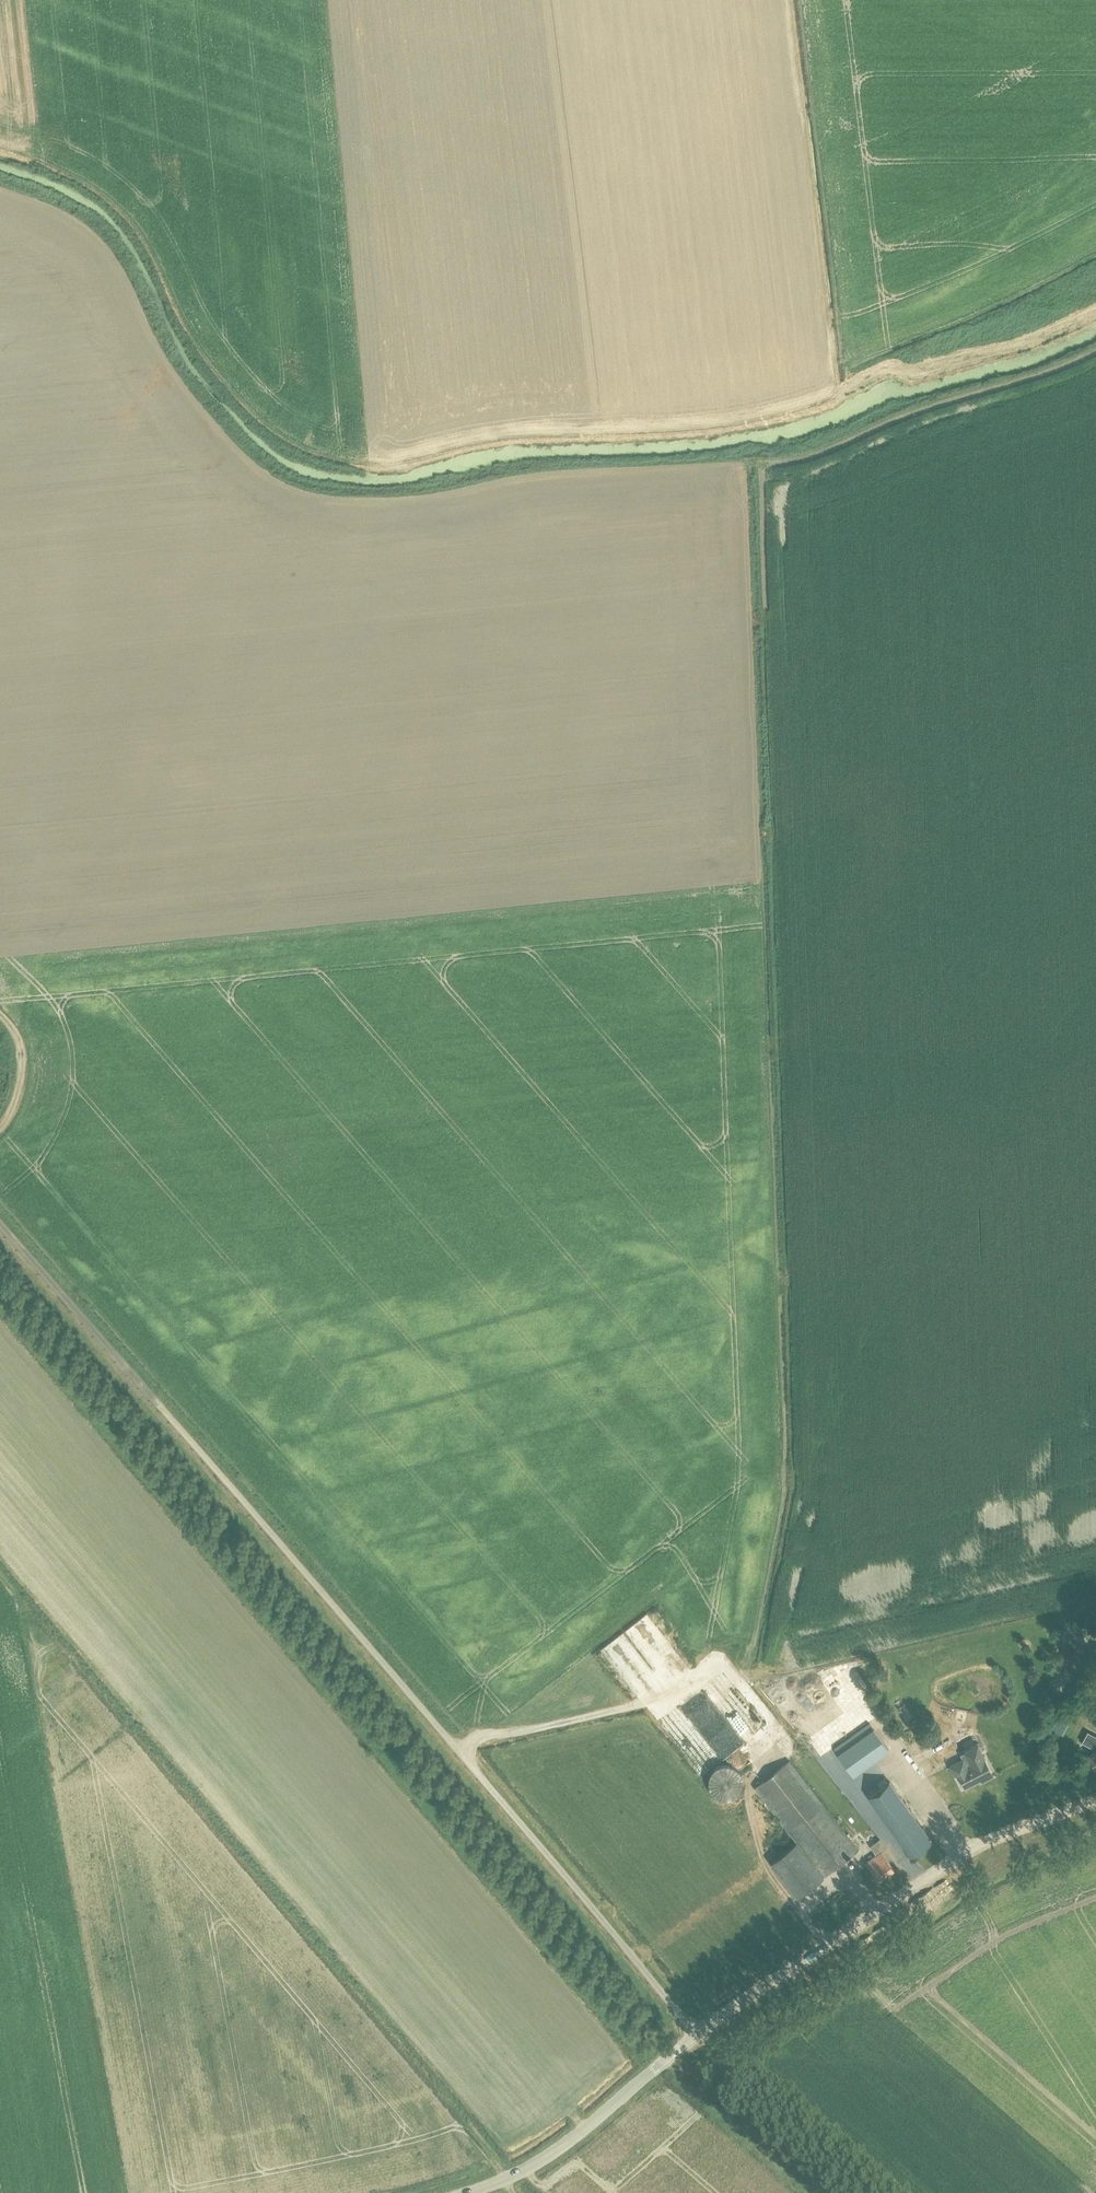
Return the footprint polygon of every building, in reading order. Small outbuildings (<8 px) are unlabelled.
[(1057,1729),(1065,1733),(1073,1719),(1065,1714),(1057,1729)] [(833,1749),(852,1776),(888,1750),(868,1724),(833,1749)] [(1093,1750),(1087,1753),(1095,1766),(1095,1735),(1088,1731),(1081,1743),(1093,1750)] [(992,1775),(979,1750),(977,1745),(961,1753),(963,1758),(947,1766),(951,1774),(957,1771),(964,1786),(983,1776),(984,1779),(992,1775)] [(770,1863),(797,1897),(859,1850),(790,1761),(755,1788),(797,1842),(770,1863)] [(710,1789),(711,1790),(711,1792),(712,1793),(713,1794),(714,1795),(716,1796),(717,1797),(718,1798),(720,1798),(721,1799),(723,1799),(724,1799),(726,1799),(727,1799),(729,1799),(730,1799),(732,1798),(733,1798),(734,1797),(736,1796),(737,1795),(738,1794),(739,1793),(740,1792),(741,1791),(741,1789),(742,1788),(742,1786),(743,1785),(743,1783),(743,1782),(743,1780),(743,1779),(742,1777),(742,1776),(741,1775),(741,1773),(740,1772),(739,1771),(738,1770),(737,1769),(735,1768),(734,1767),(733,1767),(732,1766),(730,1765),(729,1765),(726,1765),(724,1765),(723,1765),(721,1766),(720,1766),(718,1767),(717,1767),(716,1768),(715,1769),(714,1770),(713,1771),(712,1772),(711,1773),(710,1775),(710,1776),(709,1778),(709,1779),(709,1780),(708,1782),(709,1783),(709,1785),(709,1786),(709,1788),(710,1789)] [(863,1790),(909,1855),(932,1840),(885,1774),(863,1790)] [(866,1862),(879,1880),(894,1869),(881,1852),(886,1848),(880,1839),(870,1846),(876,1855),(866,1862)]
